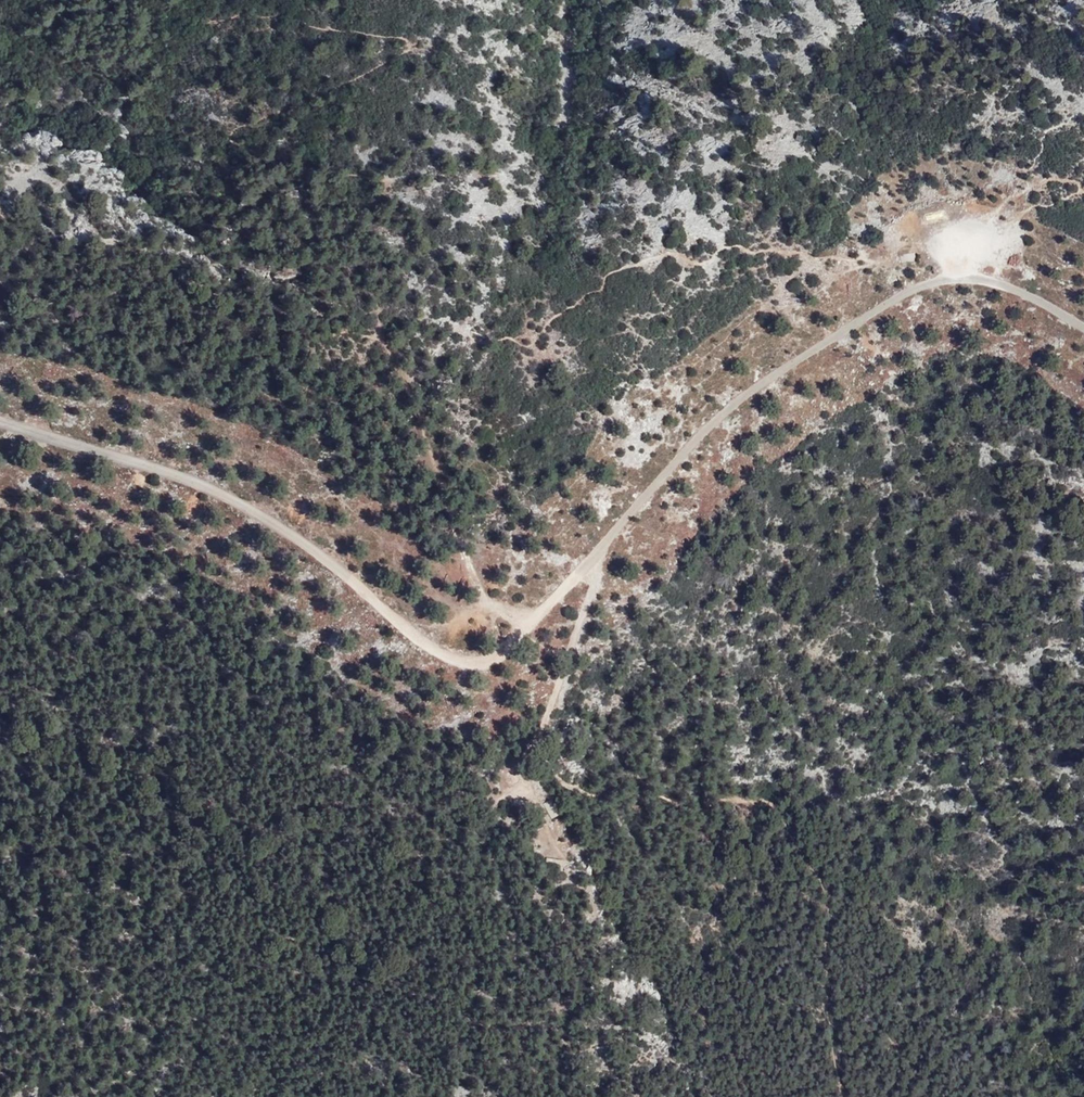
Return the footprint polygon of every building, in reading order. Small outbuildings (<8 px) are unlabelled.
[(942,211),(925,214),(926,221),(943,217),(942,211)] [(916,252),(900,254),(901,263),(917,261),(916,252)] [(560,813),(553,798),(543,803),(550,818),(560,813)] [(534,799),(513,799),(512,808),(534,808),(534,799)] [(564,859),(546,857),(545,866),(562,869),(564,859)]
